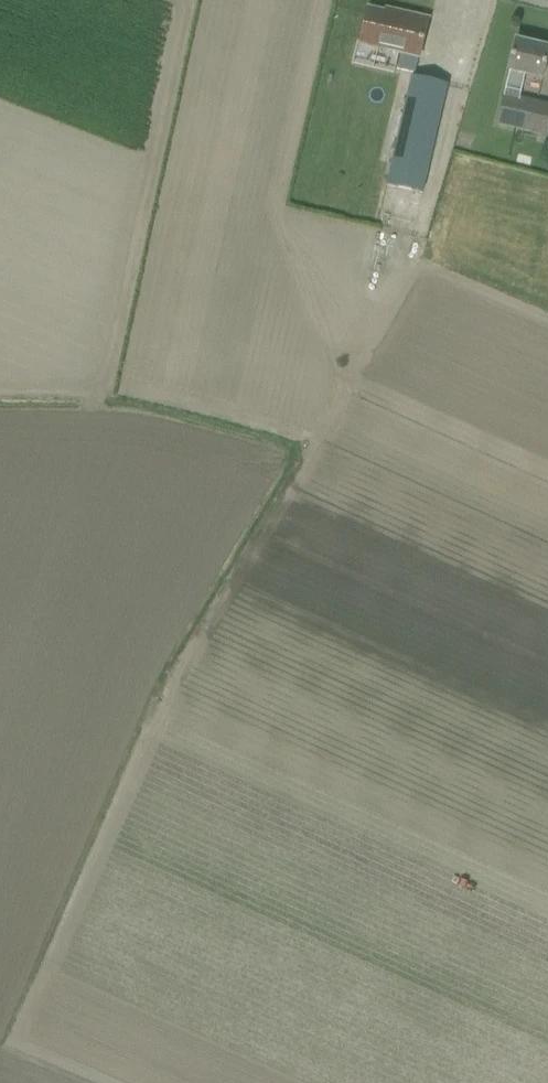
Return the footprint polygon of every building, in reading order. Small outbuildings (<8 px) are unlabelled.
[(417,57),(419,58),(428,20),(399,14),(398,17),(368,10),(361,46),(398,55),(395,65),(413,69),(417,57)] [(547,135),(547,105),(519,98),(525,76),(543,80),(544,71),(547,57),(547,49),(516,41),(511,63),(509,72),(496,125),(547,137),(547,135)] [(412,78),(387,186),(421,194),(446,86),(412,78)]
